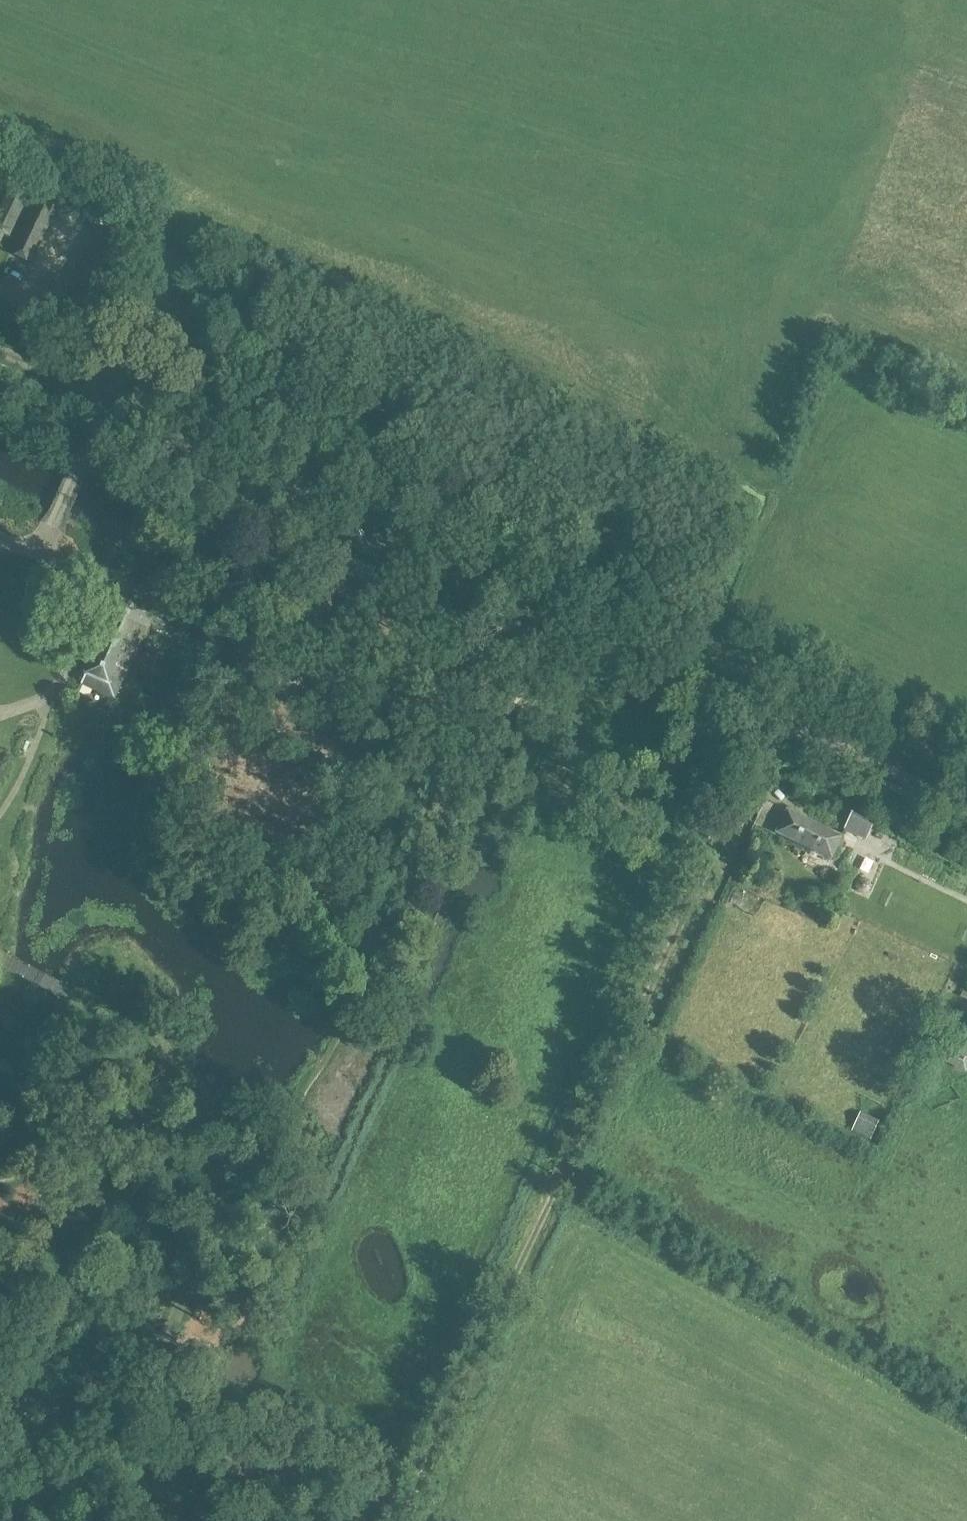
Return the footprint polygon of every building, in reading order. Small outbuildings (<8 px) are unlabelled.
[(10,185),(0,208),(0,234),(9,238),(29,193),(10,185)] [(32,264),(57,208),(36,197),(10,255),(32,264)] [(81,687),(114,701),(153,616),(120,601),(81,687)] [(776,834),(786,812),(786,811),(765,801),(754,825),(776,834)] [(786,812),(776,834),(831,860),(842,837),(786,812)] [(852,812),(844,830),(866,840),(875,823),(852,812)] [(857,881),(855,887),(857,893),(864,895),(870,893),(872,887),(869,881),(863,878),(857,881)] [(947,1031),(965,1033),(966,1020),(949,1018),(947,1031)] [(944,1062),(966,1074),(966,1072),(966,1051),(953,1044),(944,1062)]
